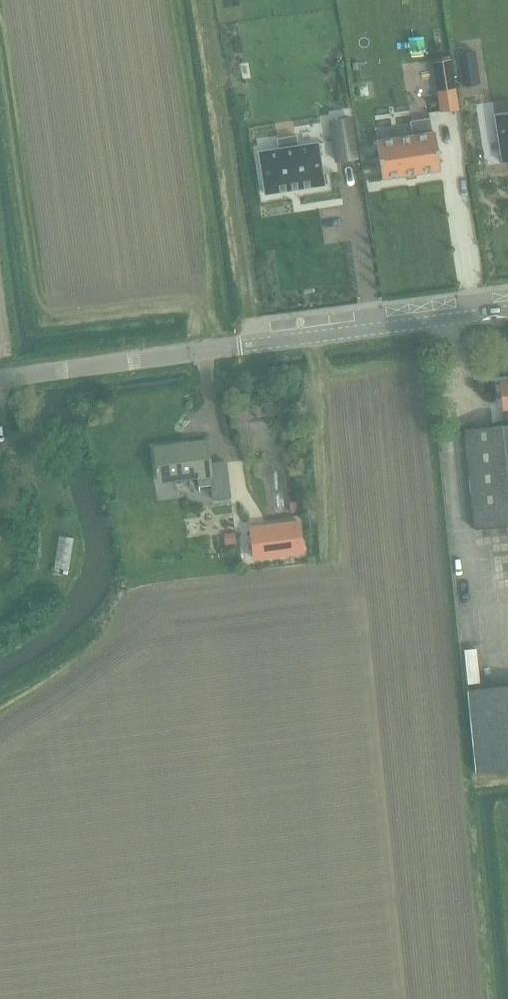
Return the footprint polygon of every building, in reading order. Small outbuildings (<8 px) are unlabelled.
[(475,52),(456,54),(461,88),(480,85),(475,52)] [(452,59),(432,62),(440,111),(459,108),(452,59)] [(494,114),(501,161),(507,160),(507,111),(494,114)] [(351,118),(329,121),(335,163),(358,159),(351,118)] [(414,135),(378,140),(384,179),(440,170),(434,132),(432,132),(430,118),(411,121),(414,135)] [(276,148),(256,150),(263,193),(320,185),(314,142),(296,145),(294,135),(274,138),(276,148)] [(499,381),(501,409),(507,408),(507,380),(499,381)] [(465,428),(475,529),(507,525),(507,424),(465,428)] [(154,447),(159,481),(197,475),(198,486),(211,484),(213,498),(231,496),(227,462),(209,464),(206,440),(154,447)] [(298,520),(250,527),(254,558),(302,551),(298,520)] [(475,773),(507,769),(507,686),(467,690),(467,692),(475,773)]
